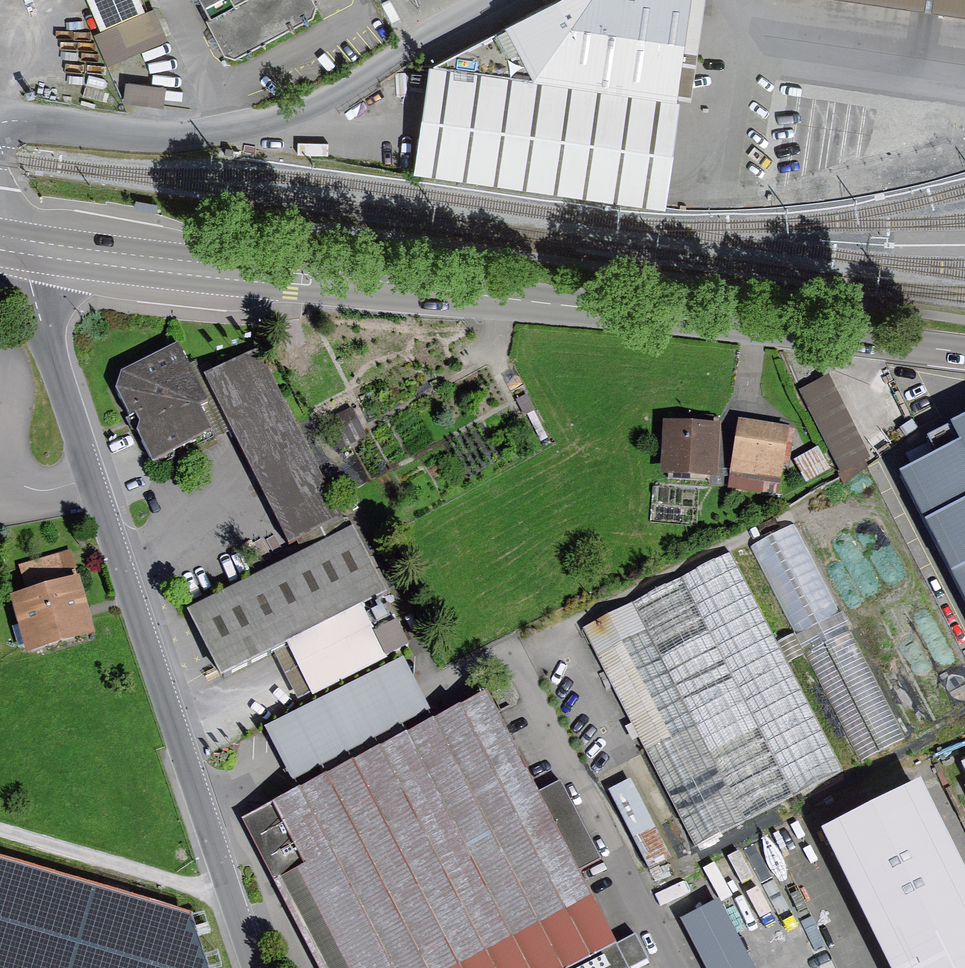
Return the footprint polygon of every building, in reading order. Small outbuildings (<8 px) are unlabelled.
[(147,10),(142,0),(88,0),(101,31),(93,34),(107,66),(167,39),(153,7),(147,10)] [(211,16),(241,0),(202,0),(211,16)] [(234,58),(312,17),(316,8),(312,0),(241,0),(211,16),(205,19),(225,57),(234,58)] [(429,64),(680,99),(691,100),(705,0),(551,0),(429,64)] [(964,14),(964,0),(867,0),(964,14)] [(429,64),(414,172),(665,207),(680,99),(429,64)] [(166,86),(125,82),(123,103),(163,107),(166,86)] [(159,206),(136,201),(134,211),(157,216),(159,206)] [(154,472),(227,434),(202,384),(183,348),(122,380),(117,399),(130,425),(136,422),(140,430),(137,437),(154,472)] [(258,355),(202,384),(227,434),(288,551),(345,522),(258,355)] [(841,478),(871,463),(830,380),(800,395),(841,478)] [(331,416),(344,443),(367,432),(353,405),(331,416)] [(719,431),(713,431),(713,419),(669,417),(668,429),(662,428),(660,483),(717,487),(719,431)] [(900,474),(964,598),(964,419),(929,438),(938,455),(900,474)] [(796,433),(738,424),(727,490),(779,499),(784,466),(790,467),(796,433)] [(807,477),(830,468),(821,447),(798,456),(807,477)] [(796,637),(777,647),(788,668),(807,658),(862,764),(909,740),(796,525),(750,549),(796,637)] [(313,710),(388,671),(361,619),(389,605),(352,533),(185,618),(222,690),(286,657),(313,710)] [(27,598),(8,603),(26,664),(96,643),(73,568),(65,570),(61,556),(18,568),(27,598)] [(777,647),(729,556),(582,633),(645,753),(628,762),(680,861),(844,775),(788,668),(777,647)] [(294,795),(248,819),(325,967),(631,967),(651,958),(639,934),(618,944),(580,869),(604,856),(564,778),(539,791),(490,695),(434,724),(404,664),(388,671),(313,710),(263,735),(294,795)] [(671,864),(630,784),(609,795),(650,875),(671,864)] [(921,789),(820,839),(885,967),(964,967),(964,876),(921,789)] [(188,912),(0,859),(0,967),(206,967),(188,912)] [(718,908),(701,917),(685,885),(658,899),(675,930),(668,934),(683,962),(695,956),(702,967),(749,967),(718,908)]
